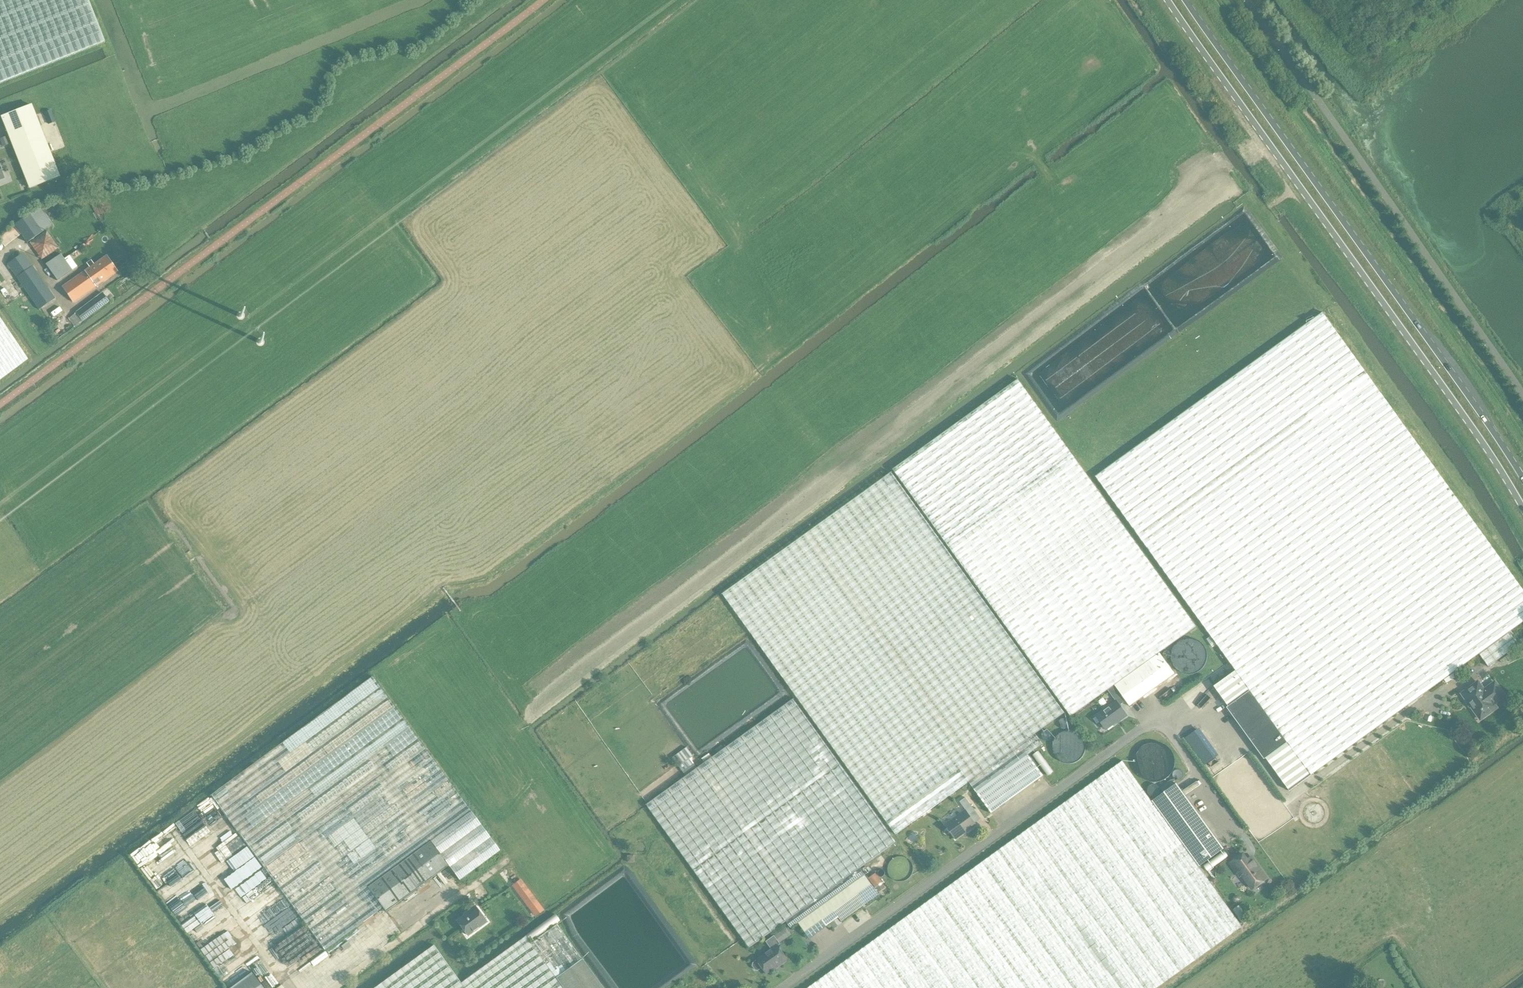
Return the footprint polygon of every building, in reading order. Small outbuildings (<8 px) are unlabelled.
[(105,41),(88,0),(0,0),(0,83),(105,41)] [(29,188),(60,176),(32,105),(1,117),(29,188)] [(44,112),(49,124),(56,122),(51,109),(44,112)] [(27,242),(52,225),(39,207),(15,225),(27,242)] [(20,234),(15,227),(0,238),(0,240),(5,246),(20,234)] [(106,251),(116,244),(108,233),(98,240),(106,251)] [(39,309),(55,298),(23,253),(7,264),(39,309)] [(60,253),(46,264),(58,280),(76,267),(77,266),(69,255),(64,259),(60,253)] [(73,302),(118,271),(107,255),(62,286),(73,302)] [(103,293),(70,318),(76,326),(110,302),(103,293)] [(1096,476),(1227,658),(1236,671),(1215,687),(1229,706),(1250,691),(1287,742),(1266,758),(1289,791),(1479,654),(1488,667),(1518,645),(1509,632),(1522,622),(1522,590),(1507,568),(1322,313),(1237,374),(1096,476)] [(28,359),(0,317),(0,379),(28,359)] [(1115,685),(1159,653),(1196,626),(1018,379),(893,469),(1071,716),(1108,690),(1115,685)] [(896,834),(969,782),(976,792),(1028,755),(1043,744),(1035,734),(1065,713),(891,472),(723,594),(896,834)] [(1159,653),(1115,685),(1126,701),(1130,706),(1175,674),(1159,653)] [(213,794),(325,950),(383,907),(368,887),(430,841),(448,865),(459,880),(500,851),(372,677),(213,794)] [(1493,703),(1504,696),(1494,682),(1483,690),(1478,682),(1461,694),(1480,719),(1496,708),(1493,703)] [(1126,701),(1115,685),(1108,690),(1116,702),(1096,716),(1106,730),(1119,720),(1120,721),(1127,716),(1119,706),(1126,701)] [(1229,706),(1227,708),(1264,759),(1266,758),(1287,742),(1250,691),(1229,706)] [(648,804),(646,805),(660,824),(745,941),(749,948),(786,921),(791,929),(799,923),(865,875),(860,868),(896,842),(794,699),(648,804)] [(1217,756),(1198,729),(1185,738),(1205,765),(1217,756)] [(679,758),(684,766),(690,761),(689,759),(691,758),(687,752),(679,758)] [(1028,755),(976,792),(991,813),(1043,776),(1028,755)] [(1153,801),(1123,760),(808,987),(1157,987),(1243,926),(1199,866),(1153,801)] [(1171,779),(1160,787),(1164,793),(1175,785),(1171,779)] [(1153,801),(1199,866),(1224,848),(1177,783),(1153,801)] [(966,811),(946,825),(943,822),(956,840),(956,839),(976,824),(976,825),(977,825),(969,815),(975,811),(966,798),(960,802),(966,811)] [(368,887),(383,907),(386,911),(448,865),(430,841),(368,887)] [(1253,889),(1267,878),(1252,857),(1248,860),(1244,854),(1231,862),(1241,876),(1243,875),(1253,889)] [(876,873),(868,878),(876,889),(877,888),(883,884),(883,883),(876,873)] [(865,875),(799,923),(810,938),(839,917),(842,921),(879,894),(865,875)] [(468,936),(486,922),(476,909),(466,916),(465,915),(457,921),(468,936)] [(556,978),(582,959),(557,924),(531,943),(526,936),(461,983),(433,945),(374,987),(563,987),(556,978)] [(779,966),(788,960),(778,946),(781,945),(774,936),(766,942),(772,950),(753,964),(753,966),(756,971),(759,971),(763,968),(767,973),(778,965),(779,966)] [(582,959),(556,978),(563,987),(603,987),(582,959)] [(252,972),(231,987),(263,987),(252,972)]
